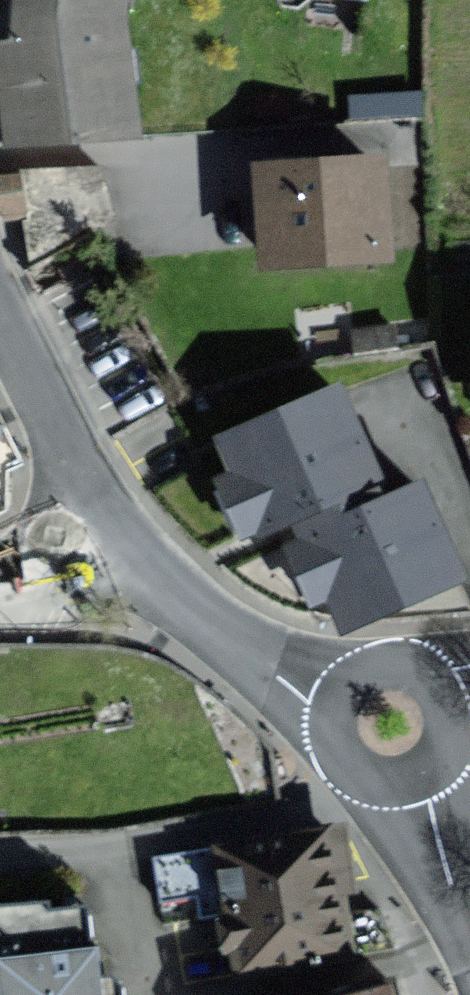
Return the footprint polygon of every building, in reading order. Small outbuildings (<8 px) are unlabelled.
[(18,43),(0,43),(0,75),(6,141),(135,132),(121,20),(123,0),(19,0),(18,43)] [(380,161),(258,168),(264,263),(386,256),(380,161)] [(338,390),(224,436),(240,476),(223,483),(246,541),(284,526),(315,604),(331,597),(342,625),(458,579),(419,483),(382,498),(338,390)] [(202,901),(206,924),(335,905),(347,903),(337,835),(144,864),(151,908),(202,901)] [(387,915),(338,922),(335,905),(206,924),(215,986),(394,959),(387,915)] [(0,915),(0,994),(105,994),(104,986),(91,987),(82,907),(0,915)]
